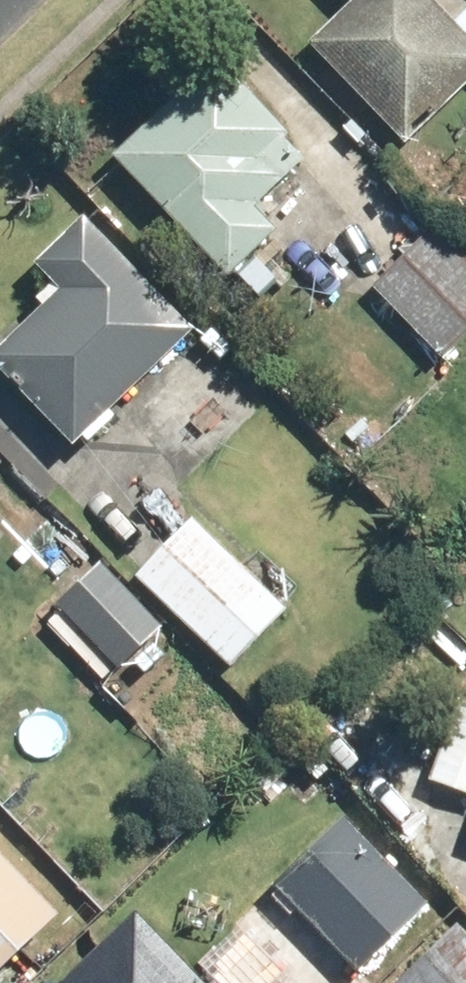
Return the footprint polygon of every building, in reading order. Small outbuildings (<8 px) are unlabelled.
[(465,76),(465,23),(446,0),(350,0),(309,36),(398,136),(465,76)] [(224,66),(124,155),(228,271),(279,226),(259,204),(309,159),(224,66)] [(7,336),(85,429),(210,323),(103,197),(35,255),(63,288),(7,336)] [(454,242),(382,311),(434,364),(465,333),(465,255),(454,242)] [(209,512),(143,569),(229,666),(294,608),(209,512)] [(93,558),(55,594),(122,662),(160,625),(93,558)] [(462,697),(433,779),(465,791),(465,698),(462,697)] [(360,812),(279,883),(355,970),(437,899),(360,812)] [(71,896),(0,825),(0,966),(71,896)] [(141,914),(72,982),(73,982),(209,982),(141,914)] [(409,982),(465,982),(465,923),(409,982)]
